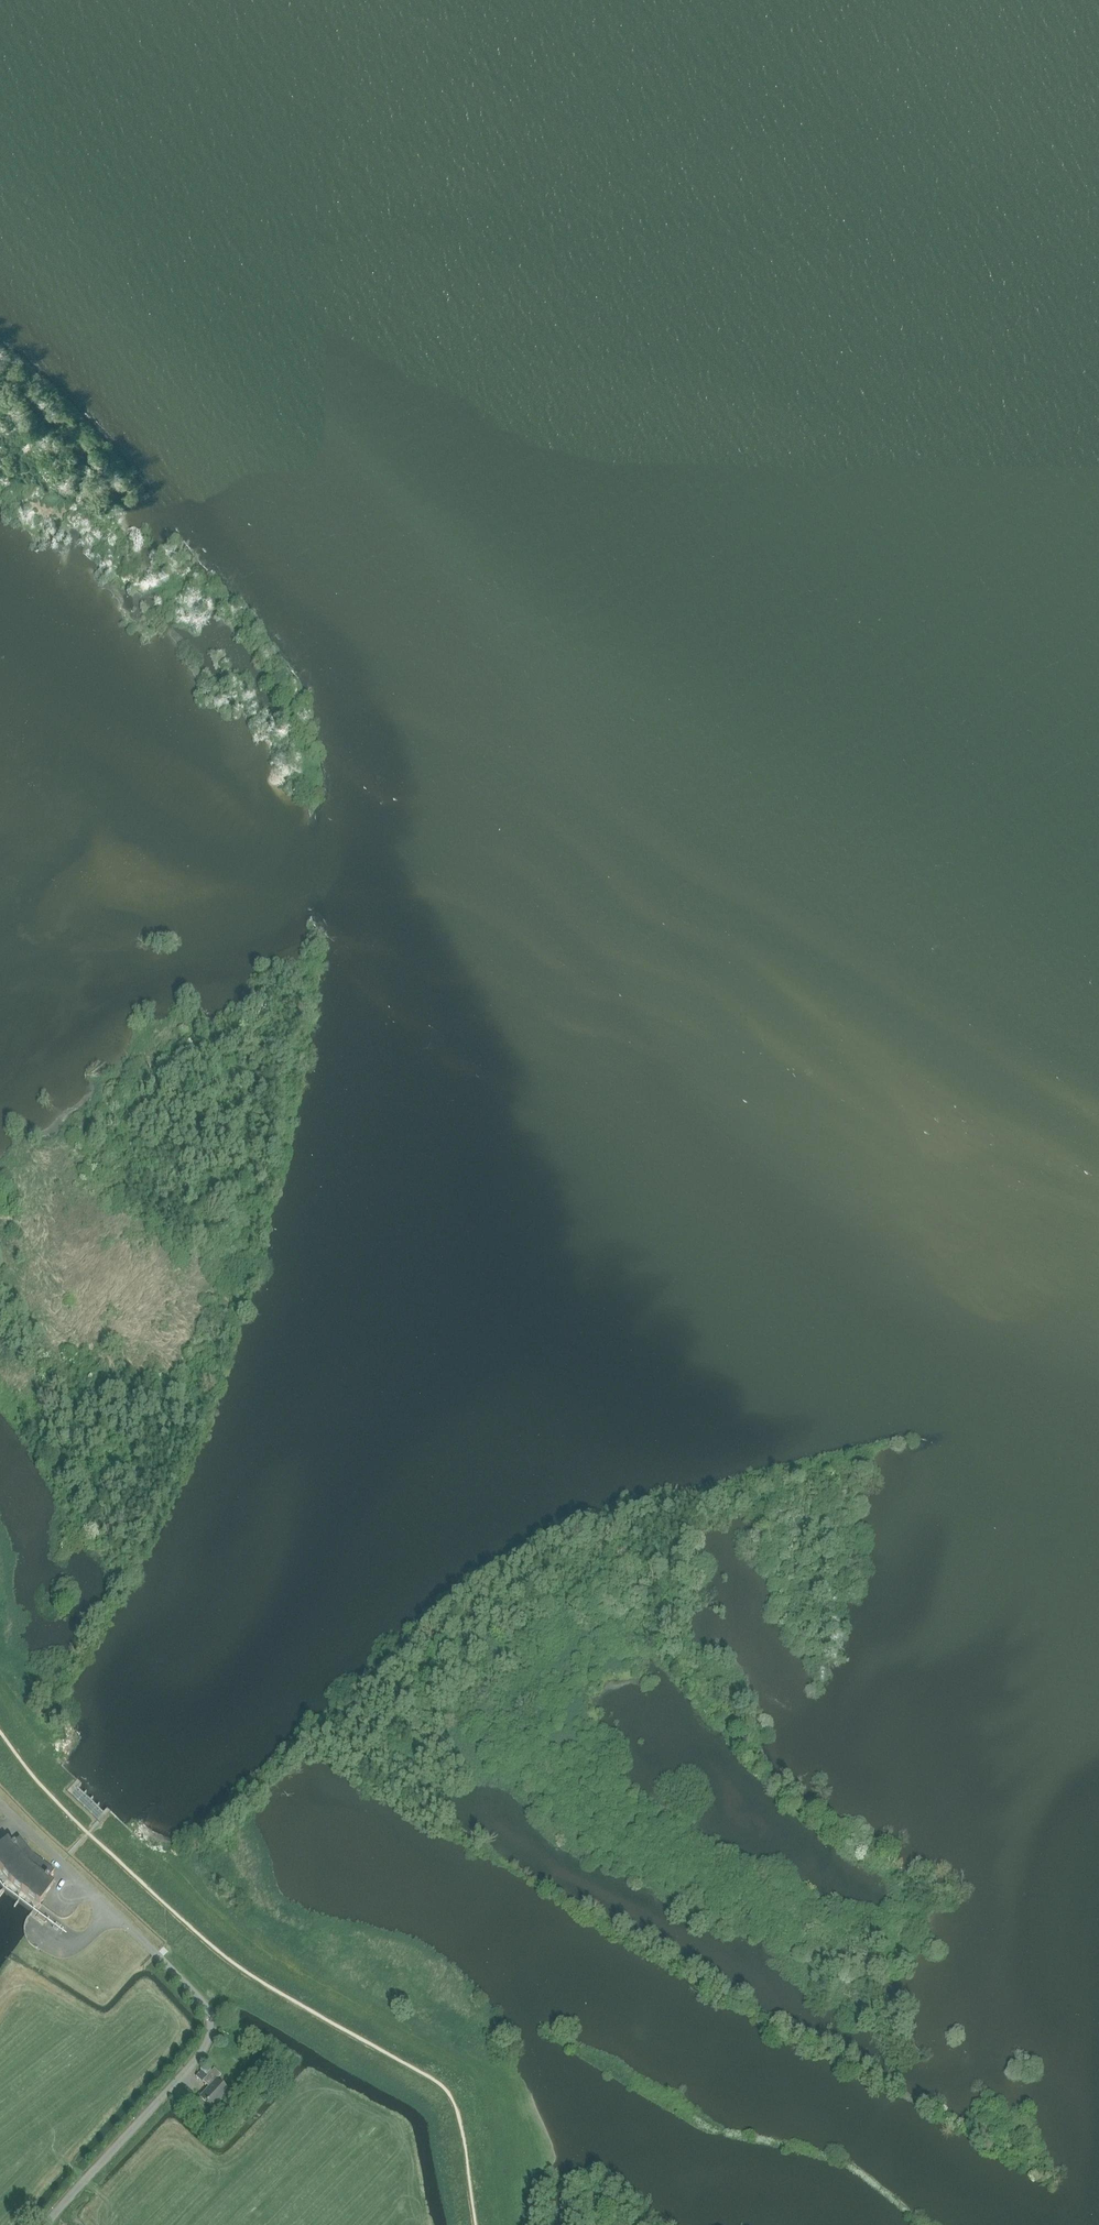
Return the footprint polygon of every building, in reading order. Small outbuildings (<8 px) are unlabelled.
[(0,1845),(0,1869),(10,1882),(39,1903),(54,1884),(48,1879),(54,1871),(35,1857),(22,1841),(16,1846),(13,1843),(12,1844),(7,1839),(0,1845)] [(221,2076),(214,2069),(203,2081),(208,2086),(199,2097),(213,2110),(230,2092),(217,2081),(221,2076)]
